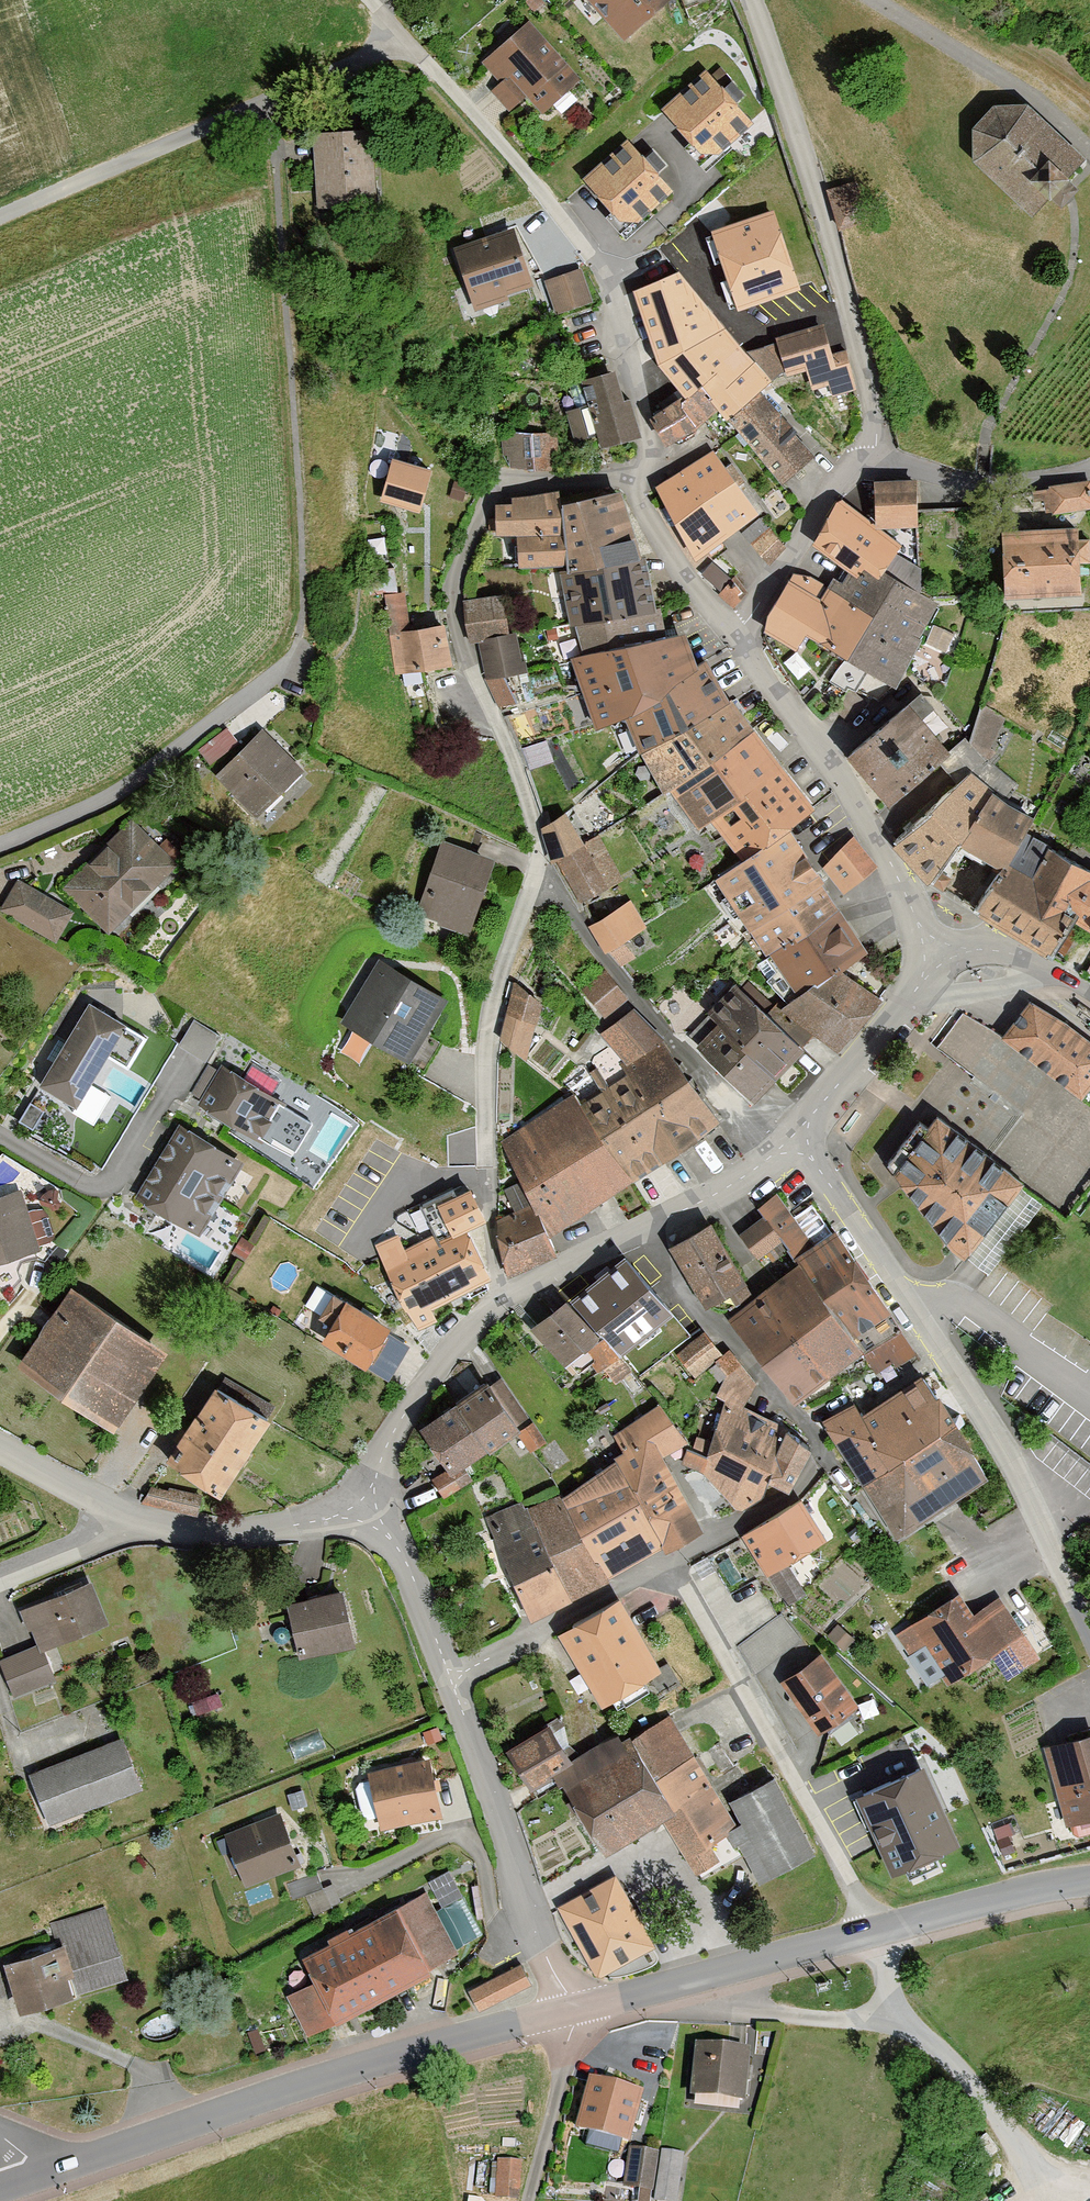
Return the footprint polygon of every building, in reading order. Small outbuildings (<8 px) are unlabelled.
[(625,33),(662,0),(595,0),(625,33)] [(581,77),(525,16),(479,57),(535,118),(581,77)] [(708,67),(664,106),(709,158),(754,119),(708,67)] [(1023,221),(1075,164),(1015,107),(986,108),(962,131),(963,164),(1023,221)] [(371,126),(313,131),(319,205),(377,200),(371,126)] [(628,137),(584,176),(630,227),(674,188),(628,137)] [(737,309),(800,287),(774,211),(711,233),(737,309)] [(448,253),(469,307),(526,285),(505,231),(448,253)] [(589,300),(576,267),(542,280),(555,313),(589,300)] [(719,406),(728,416),(760,389),(785,368),(777,340),(745,351),(679,269),(633,286),(659,361),(683,391),(651,414),(666,442),(696,426),(719,406)] [(833,395),(856,388),(847,348),(833,351),(824,321),(776,335),(777,340),(785,368),(786,373),(806,367),(812,388),(830,383),(833,395)] [(614,372),(581,382),(599,443),(637,432),(626,397),(622,398),(614,372)] [(781,482),(815,451),(760,389),(728,416),(781,482)] [(556,428),(498,429),(499,467),(557,466),(556,428)] [(711,447),(681,467),(724,535),(755,514),(711,447)] [(431,466),(392,455),(381,498),(420,508),(431,466)] [(724,535),(681,467),(645,489),(688,557),(724,535)] [(909,472),(868,472),(868,523),(909,523),(909,472)] [(1048,483),(1052,513),(1089,509),(1089,478),(1048,483)] [(454,480),(449,497),(463,501),(468,484),(454,480)] [(567,568),(641,551),(622,486),(560,498),(567,561),(567,568)] [(519,564),(567,561),(560,498),(559,487),(512,494),(512,500),(496,500),(496,517),(489,517),(490,532),(517,532),(519,564)] [(868,523),(836,499),(804,544),(836,567),(862,584),(874,565),(893,538),(868,523)] [(768,517),(749,531),(769,557),(788,543),(768,517)] [(1073,519),(997,518),(997,591),(1074,592),(1074,563),(1085,563),(1085,536),(1073,536),(1073,519)] [(575,623),(657,604),(645,550),(641,551),(567,568),(560,570),(570,623),(575,623)] [(862,584),(836,567),(820,592),(797,626),(842,652),(892,576),(874,565),(862,584)] [(820,592),(790,570),(754,620),(786,643),(797,626),(820,592)] [(749,589),(729,572),(712,592),(733,609),(749,589)] [(920,595),(892,576),(842,652),(889,682),(939,607),(920,595)] [(381,593),(390,673),(425,669),(447,667),(442,620),(414,623),(410,590),(381,593)] [(478,641),(510,634),(504,595),(463,599),(469,643),(478,641)] [(583,651),(663,632),(661,604),(657,604),(575,623),(583,651)] [(624,711),(698,661),(686,628),(663,632),(583,651),(571,655),(595,725),(624,711)] [(510,634),(478,641),(486,678),(506,674),(524,671),(516,633),(510,634)] [(639,750),(731,697),(706,656),(698,661),(624,711),(639,750)] [(506,674),(486,678),(498,705),(517,700),(506,674)] [(670,788),(754,727),(731,697),(639,750),(664,792),(670,788)] [(949,749),(906,700),(848,751),(890,800),(949,749)] [(987,702),(971,736),(992,746),(1008,712),(987,702)] [(294,761),(253,720),(209,765),(249,806),(294,761)] [(710,820),(780,761),(754,727),(670,788),(699,828),(710,820)] [(546,740),(522,748),(530,769),(554,761),(546,740)] [(710,820),(741,857),(789,825),(815,805),(780,761),(710,820)] [(929,883),(958,845),(993,792),(971,773),(893,848),(929,883)] [(1034,819),(993,792),(958,845),(1000,871),(1027,833),(1034,819)] [(552,862),(586,842),(566,810),(540,827),(552,862)] [(120,814),(54,882),(104,932),(170,864),(120,814)] [(769,952),(839,907),(789,825),(741,857),(715,876),(767,954),(769,952)] [(552,862),(575,903),(623,878),(600,833),(586,842),(552,862)] [(844,892),(878,863),(855,833),(840,845),(823,867),(844,892)] [(1027,833),(1000,871),(973,913),(1049,958),(1072,923),(1089,933),(1089,869),(1027,833)] [(489,859),(434,840),(409,912),(464,931),(489,859)] [(11,875),(0,894),(0,912),(48,939),(67,907),(11,875)] [(646,926),(631,898),(588,924),(605,952),(646,926)] [(868,949),(839,907),(769,952),(797,992),(841,967),(868,949)] [(445,997),(377,960),(342,1025),(409,1062),(445,997)] [(838,1050),(881,996),(841,967),(797,992),(784,1003),(792,1017),(838,1050)] [(627,995),(605,968),(580,988),(602,1015),(627,995)] [(541,1002),(513,980),(499,1037),(526,1058),(541,1002)] [(805,1046),(736,980),(708,1012),(718,1021),(696,1044),(754,1100),(805,1046)] [(81,999),(31,1082),(67,1104),(99,1051),(121,1065),(140,1034),(81,999)] [(1029,1002),(1003,1039),(1081,1102),(1089,1090),(1089,1042),(1065,1023),(1029,1002)] [(663,1039),(634,1006),(601,1033),(628,1064),(663,1039)] [(581,1102),(633,1180),(720,1118),(663,1039),(628,1064),(623,1068),(627,1073),(581,1102)] [(218,1057),(192,1102),(256,1140),(283,1095),(218,1057)] [(532,1202),(550,1235),(611,1194),(633,1180),(581,1102),(574,1090),(501,1141),(532,1202)] [(965,1263),(1024,1185),(937,1118),(933,1123),(928,1130),(919,1122),(885,1167),(899,1188),(946,1246),(950,1252),(956,1256),(965,1263)] [(195,1232),(239,1158),(174,1120),(131,1194),(195,1232)] [(0,1189),(0,1257),(31,1248),(12,1185),(0,1189)] [(471,1185),(438,1201),(454,1234),(467,1227),(487,1217),(471,1185)] [(781,1242),(797,1261),(861,1350),(864,1355),(902,1332),(867,1281),(861,1271),(854,1260),(835,1233),(814,1246),(790,1211),(777,1194),(757,1210),(763,1217),(781,1242)] [(508,1276),(558,1254),(550,1235),(532,1202),(497,1218),(497,1233),(508,1276)] [(763,1217),(739,1235),(758,1261),(781,1242),(763,1217)] [(748,1281),(712,1220),(669,1245),(705,1306),(748,1281)] [(438,1242),(434,1233),(406,1247),(398,1232),(375,1243),(420,1328),(438,1319),(432,1307),(492,1276),(467,1227),(454,1234),(438,1242)] [(674,1316),(625,1259),(567,1303),(602,1340),(620,1358),(674,1316)] [(797,1261),(759,1290),(829,1376),(861,1350),(797,1261)] [(108,1430),(162,1351),(62,1282),(8,1360),(108,1430)] [(829,1376),(759,1290),(724,1318),(797,1402),(829,1376)] [(392,1324),(345,1296),(319,1339),(365,1367),(392,1324)] [(602,1340),(567,1303),(533,1331),(565,1370),(602,1340)] [(723,1356),(705,1332),(676,1354),(696,1379),(707,1370),(715,1363),(723,1356)] [(917,1353),(902,1332),(864,1355),(874,1370),(876,1373),(894,1362),(897,1367),(917,1353)] [(736,1511),(744,1512),(763,1499),(768,1486),(789,1495),(812,1453),(787,1430),(744,1408),(756,1384),(730,1349),(723,1356),(715,1363),(727,1377),(722,1385),(716,1398),(725,1403),(722,1412),(707,1454),(687,1446),(683,1463),(703,1472),(736,1511)] [(862,1412),(891,1459),(956,1416),(921,1372),(862,1412)] [(502,1379),(489,1387),(521,1433),(533,1424),(502,1379)] [(270,1417),(215,1382),(166,1458),(220,1493),(270,1417)] [(488,1385),(455,1407),(486,1455),(517,1436),(521,1433),(489,1387),(488,1385)] [(838,1444),(861,1480),(891,1459),(862,1412),(855,1401),(822,1419),(838,1444)] [(562,1500),(608,1581),(663,1550),(666,1556),(703,1533),(663,1458),(689,1444),(660,1405),(613,1437),(623,1454),(564,1498),(562,1500)] [(455,1407),(419,1431),(444,1471),(431,1480),(444,1500),(472,1482),(464,1469),(486,1455),(455,1407)] [(891,1459),(861,1480),(865,1485),(897,1537),(920,1521),(955,1498),(980,1481),(988,1475),(956,1416),(891,1459)] [(533,1424),(521,1433),(517,1436),(531,1455),(547,1443),(533,1424)] [(203,1494),(151,1486),(141,1502),(198,1516),(203,1494)] [(560,1496),(528,1509),(572,1602),(608,1581),(562,1500),(560,1496)] [(801,1501),(741,1538),(769,1577),(789,1567),(827,1542),(801,1501)] [(522,1503),(485,1517),(531,1624),(572,1602),(528,1509),(525,1510),(522,1503)] [(806,1595),(789,1567),(769,1577),(790,1607),(806,1595)] [(19,1609),(37,1652),(103,1625),(84,1581),(19,1609)] [(339,1584),(281,1596),(293,1658),(351,1647),(339,1584)] [(973,1616),(960,1595),(895,1635),(927,1687),(941,1678),(948,1687),(993,1659),(1008,1682),(1041,1659),(1037,1654),(999,1598),(973,1616)] [(665,1658),(659,1661),(623,1597),(556,1634),(594,1701),(639,1675),(651,1697),(678,1682),(665,1658)] [(855,1640),(837,1625),(827,1637),(845,1652),(855,1640)] [(50,1682),(38,1654),(2,1670),(13,1698),(50,1682)] [(822,1656),(784,1681),(821,1736),(829,1731),(859,1711),(822,1656)] [(726,1803),(670,1716),(631,1743),(625,1732),(569,1764),(555,1772),(605,1858),(665,1824),(697,1875),(719,1862),(712,1848),(727,1836),(741,1826),(726,1803)] [(438,1728),(423,1733),(428,1745),(442,1740),(438,1728)] [(549,1728),(505,1752),(525,1788),(555,1772),(569,1764),(549,1728)] [(113,1733),(20,1771),(41,1823),(134,1785),(113,1733)] [(1045,1749),(1067,1828),(1089,1822),(1089,1737),(1045,1749)] [(430,1760),(368,1774),(380,1832),(442,1819),(430,1760)] [(925,1764),(856,1795),(880,1846),(892,1874),(961,1843),(948,1813),(925,1764)] [(753,1790),(726,1803),(741,1826),(727,1836),(741,1858),(761,1887),(816,1858),(774,1780),(753,1790)] [(272,1809),(218,1831),(240,1886),(294,1863),(272,1809)] [(616,1876),(558,1909),(597,1980),(655,1948),(616,1876)] [(298,2031),(421,1966),(388,1904),(295,1953),(306,1974),(276,1990),(298,2031)] [(0,1960),(0,1962),(16,2008),(124,1970),(102,1908),(50,1926),(55,1941),(0,1960)] [(522,1965),(468,1991),(478,2011),(532,1985),(522,1965)] [(743,2047),(689,2045),(685,2110),(739,2113),(743,2047)] [(638,2086),(579,2075),(568,2134),(627,2145),(638,2086)] [(651,2150),(627,2145),(619,2189),(642,2194),(651,2150)] [(679,2155),(651,2150),(642,2194),(671,2199),(679,2155)] [(492,2158),(493,2200),(519,2200),(518,2158),(492,2158)]
